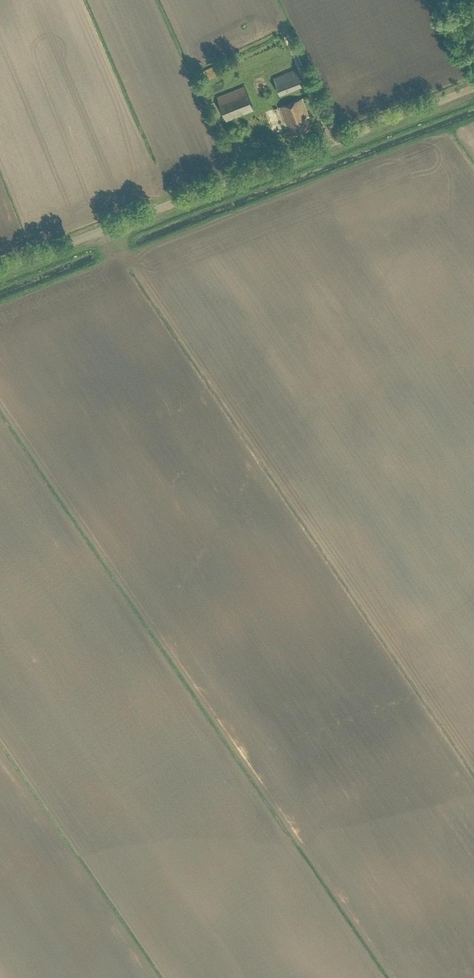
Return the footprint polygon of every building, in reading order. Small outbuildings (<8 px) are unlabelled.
[(213,66),(203,70),(207,79),(217,74),(213,66)] [(295,68),(273,77),(280,94),(302,85),(295,68)] [(217,96),(226,120),(253,110),(244,86),(217,96)] [(302,98),(280,106),(287,124),(289,123),(293,134),(311,127),(306,117),(309,116),(302,98)]
